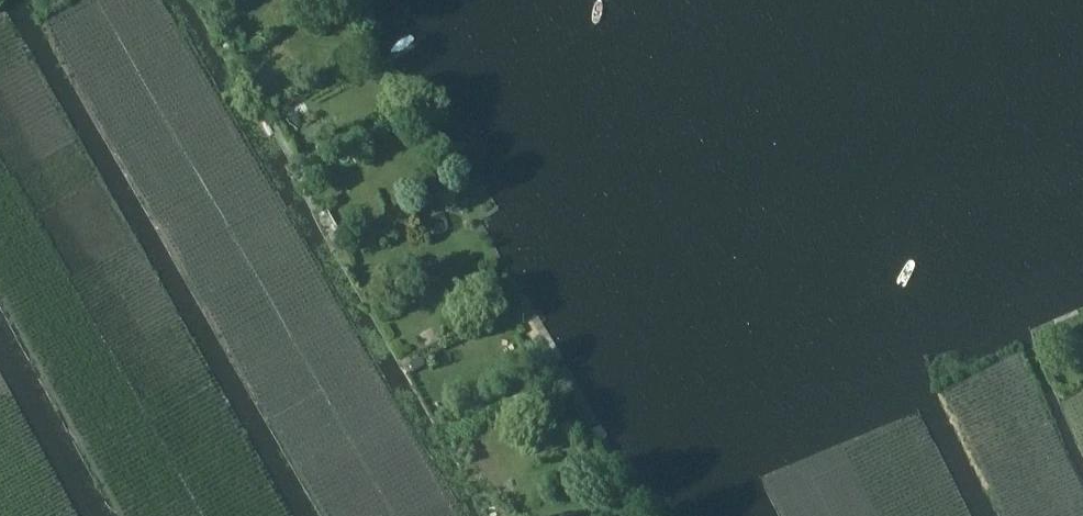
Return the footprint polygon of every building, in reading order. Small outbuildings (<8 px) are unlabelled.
[(506,508),(492,512),(493,515),(508,515),(506,508)]
